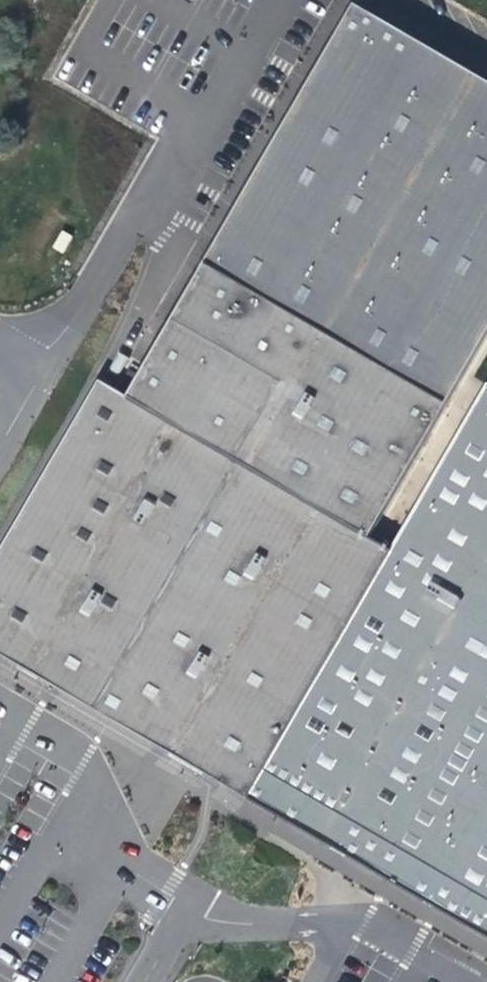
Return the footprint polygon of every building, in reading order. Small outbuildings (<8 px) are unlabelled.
[(197,275),(353,8),(339,0),(331,0),(225,184),(183,255),(178,264),(197,275)] [(353,8),(197,275),(124,399),(392,554),(395,550),(373,537),(486,339),(486,86),(353,8)] [(121,405),(93,389),(0,546),(0,611),(121,405)] [(395,550),(392,554),(245,805),(333,857),(326,869),(369,895),(376,883),(486,949),(486,392),(395,550)] [(245,805),(392,554),(124,399),(121,405),(0,611),(0,660),(68,700),(58,717),(119,753),(129,736),(245,805)]
